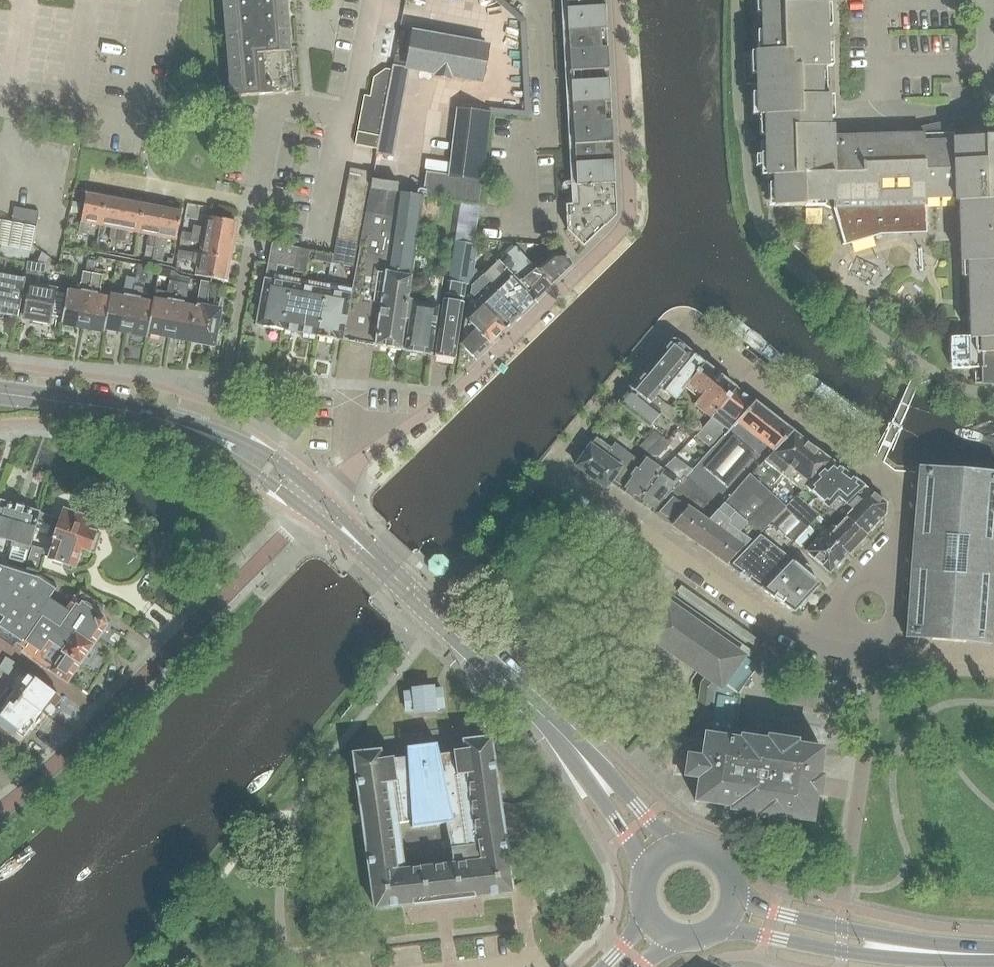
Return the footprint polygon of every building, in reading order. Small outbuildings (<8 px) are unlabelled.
[(231,98),(239,97),(258,95),(293,93),(290,46),(286,0),(223,0),(231,98)] [(565,73),(565,78),(609,75),(609,70),(604,0),(561,0),(565,73)] [(756,52),(758,116),(765,116),(766,175),(802,174),(802,138),(832,137),(832,126),(829,126),(828,96),(821,96),(820,68),(827,68),(825,4),(818,4),(818,0),(761,0),(763,52),(756,52)] [(487,46),(414,33),(407,68),(407,70),(410,71),(434,75),(434,77),(452,81),(452,79),(480,84),(487,46)] [(376,150),(375,154),(393,158),(410,71),(407,70),(407,68),(393,65),(392,70),(391,73),(386,99),(384,112),(381,124),(379,137),(376,150)] [(385,69),(373,78),(369,96),(386,99),(391,73),(392,70),(385,69)] [(572,205),(565,205),(567,230),(583,246),(605,226),(604,205),(615,204),(616,204),(609,80),(609,75),(565,78),(565,82),(572,205)] [(384,112),(386,99),(369,96),(364,95),(361,108),(384,112)] [(359,120),(381,124),(384,112),(361,108),(359,120)] [(422,196),(424,196),(479,204),(482,182),(491,112),(457,108),(448,175),(426,172),(422,196)] [(379,137),(381,124),(359,120),(357,133),(379,137)] [(376,150),(379,137),(357,133),(354,146),(376,150)] [(766,175),(766,177),(773,177),(774,207),(805,206),(804,202),(833,201),(833,208),(834,208),(845,244),(842,244),(843,246),(881,234),(927,233),(926,205),(926,198),(955,197),(955,202),(959,202),(961,262),(968,262),(970,336),(963,337),(964,369),(974,369),(975,383),(975,384),(990,383),(993,383),(993,137),(984,137),(980,137),(953,138),(953,135),(923,136),(889,137),(879,137),(879,136),(842,137),(832,137),(802,138),(802,174),(766,175)] [(373,173),(368,172),(350,168),(348,181),(371,185),(372,179),(373,173)] [(350,342),(352,343),(353,342),(354,341),(364,343),(364,344),(365,346),(368,345),(368,344),(376,346),(377,336),(386,272),(388,272),(398,200),(399,193),(397,192),(399,184),(372,179),(372,183),(371,185),(362,234),(360,244),(359,248),(356,265),(355,268),(350,295),(351,295),(344,330),(343,340),(350,341),(350,342)] [(369,197),(371,185),(348,181),(345,192),(369,197)] [(86,192),(84,201),(78,234),(87,235),(89,225),(100,227),(106,195),(92,193),(92,195),(87,194),(87,192),(86,192)] [(367,208),(369,197),(345,192),(343,204),(367,208)] [(424,196),(422,196),(399,193),(398,200),(388,272),(412,275),(424,196)] [(106,195),(100,227),(111,229),(109,239),(112,240),(117,241),(125,199),(124,199),(124,201),(119,200),(119,198),(106,195)] [(125,199),(117,241),(122,242),(125,242),(127,232),(138,234),(144,203),(130,200),(130,202),(125,201),(125,199)] [(73,202),(72,212),(79,213),(81,204),(73,202)] [(144,203),(138,234),(149,236),(145,257),(152,258),(154,248),(162,206),(162,208),(157,207),(157,205),(144,203)] [(365,220),(367,208),(343,204),(341,215),(365,220)] [(176,242),(180,220),(182,210),(168,207),(167,209),(162,208),(163,206),(162,206),(154,248),(152,258),(152,260),(161,262),(165,240),(176,242)] [(31,249),(39,212),(14,207),(11,225),(0,223),(0,243),(31,249)] [(362,231),(365,220),(341,215),(339,227),(362,231)] [(192,234),(233,242),(234,241),(232,241),(233,236),(234,236),(237,224),(235,223),(235,222),(207,216),(205,228),(193,226),(192,234)] [(360,244),(362,234),(362,231),(339,227),(337,239),(360,244)] [(182,232),(181,241),(201,244),(199,254),(228,260),(228,259),(230,260),(232,247),(231,247),(231,242),(233,242),(192,234),(182,232)] [(334,254),(332,261),(332,263),(355,268),(356,265),(359,248),(360,244),(337,239),(334,254)] [(472,245),(456,242),(450,282),(466,284),(472,245)] [(267,271),(256,325),(264,326),(263,328),(282,331),(282,329),(291,283),(275,280),(277,265),(294,269),(298,248),(284,245),(272,243),(270,251),(270,252),(271,252),(269,262),(268,262),(267,271)] [(499,261),(536,300),(551,285),(532,264),(515,246),(499,261)] [(294,269),(293,272),(305,275),(309,250),(298,248),(294,269)] [(179,251),(177,259),(181,260),(193,262),(193,263),(197,264),(195,276),(211,279),(214,279),(224,281),(224,280),(226,280),(229,266),(227,266),(228,260),(199,254),(179,251)] [(571,265),(566,256),(566,255),(552,255),(552,256),(551,257),(545,251),(532,264),(551,285),(565,271),(570,266),(570,267),(572,265),(571,265)] [(24,280),(2,275),(2,270),(4,271),(6,259),(0,258),(0,319),(2,319),(3,314),(17,317),(18,317),(23,293),(25,280),(24,280)] [(87,260),(85,273),(93,274),(94,269),(95,261),(87,260)] [(536,300),(499,261),(483,276),(520,315),(536,300)] [(27,263),(25,274),(24,280),(25,280),(23,293),(28,294),(24,318),(27,318),(31,319),(34,320),(34,322),(46,324),(47,322),(49,322),(51,313),(55,288),(41,286),(45,267),(27,263)] [(148,335),(154,298),(155,296),(143,294),(148,266),(138,265),(137,272),(137,273),(126,333),(127,331),(132,332),(132,334),(146,337),(147,335),(148,335)] [(474,269),(471,285),(473,285),(483,276),(476,270),(474,269)] [(83,329),(83,327),(93,274),(85,273),(83,272),(79,291),(67,289),(61,323),(62,323),(62,325),(76,328),(77,326),(82,327),(82,329),(83,329)] [(111,294),(111,297),(104,331),(106,331),(106,329),(119,332),(120,330),(125,331),(125,333),(126,333),(137,273),(137,272),(136,278),(126,276),(124,288),(123,288),(122,296),(111,294)] [(399,350),(400,350),(401,350),(413,277),(412,277),(412,275),(388,272),(386,272),(376,346),(395,349),(399,349),(399,350)] [(103,331),(104,331),(111,297),(100,295),(101,288),(100,287),(102,276),(93,274),(83,327),(89,328),(88,330),(103,333),(103,331)] [(166,300),(154,298),(148,335),(149,336),(150,334),(163,336),(163,335),(168,336),(168,338),(169,338),(180,276),(171,274),(166,300)] [(190,278),(180,276),(169,338),(170,336),(175,337),(175,339),(190,341),(190,339),(191,340),(196,305),(186,303),(188,297),(186,296),(190,278)] [(431,355),(443,278),(431,276),(427,304),(413,302),(406,341),(405,351),(431,355)] [(520,315),(483,276),(473,285),(471,285),(470,294),(482,306),(505,329),(511,324),(508,320),(512,317),(515,320),(520,315)] [(208,300),(211,283),(201,281),(196,305),(191,340),(197,341),(196,343),(214,346),(220,312),(218,312),(219,311),(206,309),(208,300)] [(464,298),(466,284),(450,282),(447,281),(445,295),(464,298)] [(326,290),(291,283),(282,329),(317,335),(326,290)] [(335,339),(343,340),(344,330),(351,295),(350,295),(326,290),(317,335),(316,337),(335,340),(335,339)] [(456,349),(463,303),(444,300),(437,346),(435,356),(442,357),(455,359),(456,349)] [(871,302),(867,310),(877,316),(882,308),(871,302)] [(505,329),(482,306),(468,321),(476,329),(490,344),(505,329)] [(748,318),(735,334),(783,371),(795,355),(748,318)] [(474,359),(490,344),(476,329),(460,345),(474,359)] [(650,405),(655,398),(661,391),(691,353),(677,342),(676,341),(670,342),(669,343),(631,389),(650,405)] [(676,401),(687,385),(704,363),(691,353),(661,391),(676,401)] [(710,419),(718,410),(736,389),(704,363),(687,385),(701,396),(694,405),(710,419)] [(860,431),(872,415),(825,378),(813,394),(860,431)] [(631,389),(618,403),(626,410),(649,429),(661,414),(670,421),(676,415),(669,409),(655,398),(650,405),(631,389)] [(713,448),(736,423),(754,402),(736,389),(718,410),(710,419),(696,436),(696,435),(694,436),(713,448)] [(793,432),(754,402),(736,423),(713,448),(686,476),(684,478),(721,507),(749,479),(773,454),(793,432)] [(676,415),(670,421),(678,428),(684,421),(676,415)] [(647,453),(662,438),(653,431),(639,446),(647,453)] [(802,491),(806,487),(831,462),(793,432),(773,454),(749,479),(786,508),(802,491)] [(611,448),(604,443),(596,437),(576,466),(606,488),(610,482),(620,489),(639,461),(615,443),(611,448)] [(662,438),(647,453),(639,461),(620,489),(638,502),(663,470),(653,463),(667,442),(662,438)] [(845,504),(864,487),(831,462),(806,487),(828,509),(838,498),(845,504)] [(912,560),(911,559),(911,563),(911,564),(910,578),(909,578),(909,582),(910,582),(909,596),(908,596),(908,600),(909,600),(907,615),(907,614),(906,619),(907,619),(906,633),(905,633),(905,637),(910,637),(931,638),(931,640),(965,642),(965,641),(986,643),(991,644),(993,603),(993,598),(993,473),(918,467),(918,471),(919,471),(917,486),(917,485),(916,490),(917,490),(916,504),(915,504),(915,507),(916,507),(915,523),(914,523),(913,527),(914,527),(913,541),(912,541),(912,545),(913,545),(912,560)] [(653,513),(669,495),(684,478),(686,476),(678,470),(672,477),(663,470),(638,502),(653,513)] [(727,565),(746,545),(786,508),(749,479),(721,507),(684,478),(669,495),(687,509),(671,525),(727,565)] [(845,518),(865,535),(885,514),(886,504),(864,487),(845,504),(852,510),(845,518)] [(802,491),(786,508),(746,545),(727,565),(740,574),(740,575),(748,581),(748,580),(762,590),(781,569),(789,560),(781,553),(807,525),(818,514),(807,506),(813,500),(802,491)] [(653,513),(671,525),(687,509),(669,495),(653,513)] [(12,543),(11,547),(13,547),(9,562),(24,566),(29,548),(36,522),(37,521),(39,513),(39,512),(24,508),(24,507),(20,506),(16,505),(16,506),(1,501),(0,504),(0,539),(12,543)] [(54,517),(40,513),(39,513),(37,521),(51,526),(47,538),(54,540),(51,549),(48,559),(75,568),(81,549),(89,551),(95,532),(88,530),(92,519),(64,510),(60,521),(54,519),(54,517)] [(830,527),(825,532),(848,553),(849,554),(866,536),(865,535),(845,518),(842,515),(841,516),(835,510),(830,516),(836,521),(830,527)] [(848,553),(825,532),(806,552),(829,573),(848,553)] [(26,569),(39,573),(45,550),(33,546),(26,569)] [(431,561),(431,562),(430,563),(430,569),(435,574),(442,574),(447,569),(447,562),(446,562),(442,557),(435,558),(431,561)] [(762,590),(793,612),(819,584),(789,560),(781,569),(762,590)] [(106,625),(103,617),(99,615),(104,606),(96,601),(80,590),(75,597),(74,596),(73,597),(40,575),(0,563),(0,630),(12,638),(9,643),(11,644),(14,639),(19,643),(19,644),(26,649),(23,652),(67,682),(81,662),(86,663),(93,652),(91,647),(92,646),(89,643),(93,637),(96,639),(106,625)] [(705,678),(701,684),(693,742),(679,740),(677,757),(688,758),(685,775),(699,778),(696,798),(695,798),(695,801),(698,802),(699,802),(720,805),(724,806),(724,805),(731,806),(730,806),(730,810),(734,810),(757,813),(757,814),(756,814),(756,817),(759,818),(759,817),(781,821),(784,821),(785,818),(784,818),(784,817),(807,821),(811,822),(812,818),(811,818),(815,794),(819,795),(819,792),(818,792),(820,780),(821,780),(821,776),(818,776),(817,776),(821,752),(822,749),(818,748),(818,749),(795,745),(795,744),(796,741),(793,741),(771,738),(771,737),(768,737),(767,740),(768,740),(768,741),(744,738),(744,737),(741,737),(740,740),(734,740),(734,739),(730,738),(730,739),(708,736),(708,735),(707,735),(707,732),(735,736),(741,698),(736,697),(758,666),(744,656),(667,602),(653,622),(645,616),(636,629),(696,671),(705,678)] [(0,667),(0,670),(9,676),(16,663),(6,657),(0,667)] [(34,730),(36,727),(35,724),(37,721),(35,720),(41,713),(47,717),(49,715),(52,715),(55,711),(54,708),(61,699),(29,674),(0,713),(0,736),(16,748),(30,730),(33,731),(34,730)] [(434,708),(443,707),(443,702),(442,694),(443,694),(442,694),(442,689),(432,690),(432,688),(431,688),(431,689),(428,689),(425,686),(420,687),(417,690),(415,690),(413,690),(413,692),(404,693),(405,698),(404,698),(405,698),(405,706),(405,707),(406,706),(406,711),(415,710),(416,712),(432,710),(434,710),(434,708)] [(489,737),(463,741),(464,750),(381,761),(379,751),(353,754),(376,913),(413,908),(413,909),(444,904),(475,900),(512,895),(489,737)]
